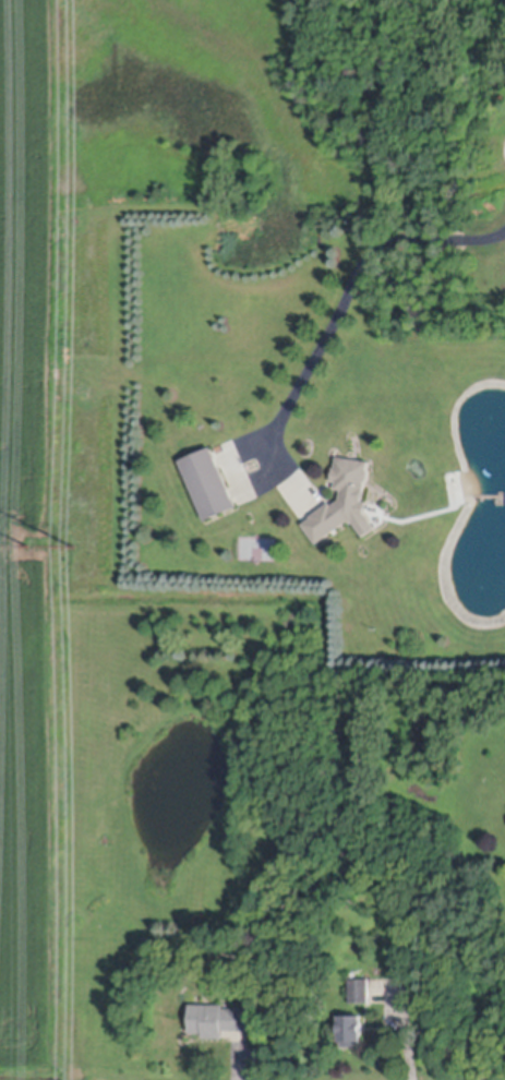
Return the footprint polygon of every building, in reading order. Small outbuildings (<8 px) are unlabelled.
[(207,515),(181,455),(214,441),(239,501),(207,515)] [(368,508),(377,523),(365,531),(354,516),(349,515),(317,539),(303,518),(313,513),(312,511),(332,496),(334,500),(341,494),(342,483),(337,483),(338,476),(333,476),(334,472),(334,473),(336,464),(335,464),(335,461),(337,463),(339,451),(371,456),(370,465),(371,465),(370,476),(368,475),(366,485),(365,485),(364,493),(364,496),(369,496),(366,507),(368,508)] [(350,999),(350,976),(370,976),(370,999),(350,999)] [(191,1001),(224,1001),(224,1005),(250,1005),(250,1028),(224,1028),(223,1035),(203,1035),(203,1031),(191,1030),(191,1001)] [(340,1027),(340,1018),(339,1018),(339,1011),(362,1011),(362,1037),(361,1037),(362,1044),(341,1045),(341,1037),(340,1037),(339,1027),(340,1027)]
